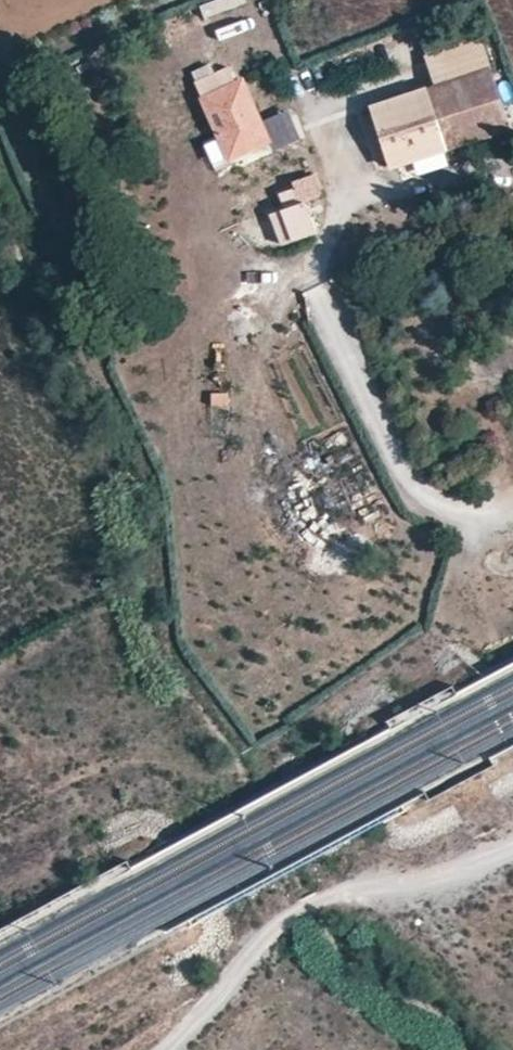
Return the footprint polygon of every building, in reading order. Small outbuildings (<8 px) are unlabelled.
[(508,127),(481,40),(427,57),(436,86),(368,107),(390,163),(508,127)] [(202,99),(228,157),(267,139),(241,81),(202,99)] [(210,137),(201,142),(219,174),(228,169),(210,137)] [(296,202),(323,198),(320,177),(293,180),(296,202)] [(275,215),(286,238),(314,226),(303,202),(275,215)] [(227,425),(230,393),(212,392),(209,424),(227,425)]
